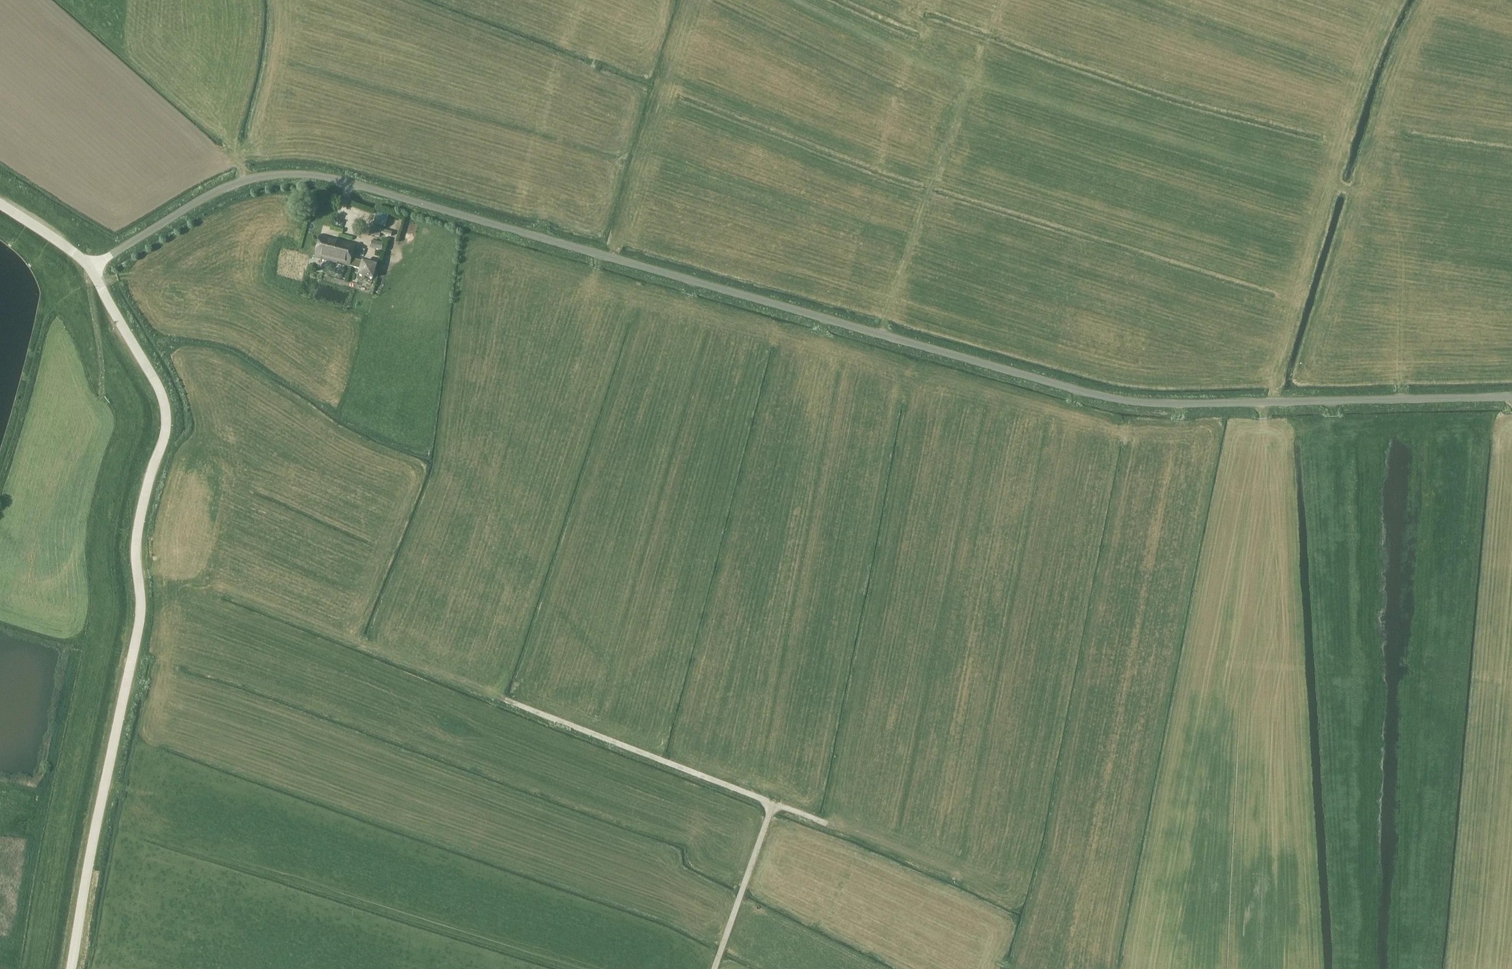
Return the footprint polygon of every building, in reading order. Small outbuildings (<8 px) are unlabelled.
[(369,235),(380,238),(382,228),(371,226),(369,235)] [(350,266),(355,246),(322,238),(317,257),(350,266)] [(377,266),(363,262),(359,275),(373,279),(377,266)]
